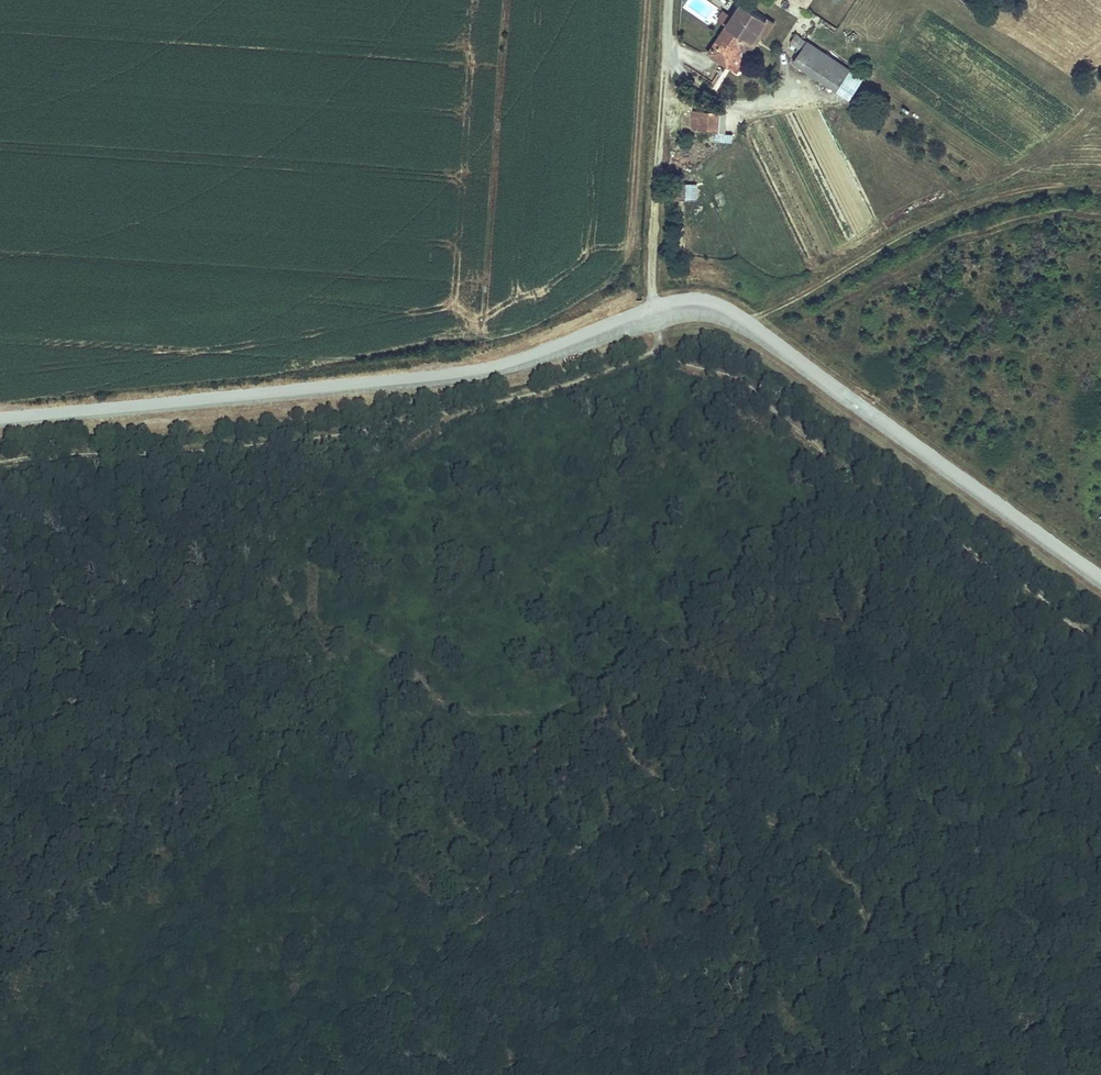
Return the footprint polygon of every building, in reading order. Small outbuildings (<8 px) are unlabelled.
[(743,11),(712,60),(730,72),(741,54),(748,58),(760,39),(768,27),(743,11)] [(741,79),(764,42),(760,39),(748,58),(741,54),(730,72),(741,79)] [(797,69),(839,96),(853,76),(801,41),(796,49),(806,56),(797,69)] [(698,118),(697,135),(709,136),(710,119),(698,118)] [(733,142),(733,133),(716,132),(716,141),(733,142)] [(686,182),(685,198),(698,199),(698,183),(686,182)]
